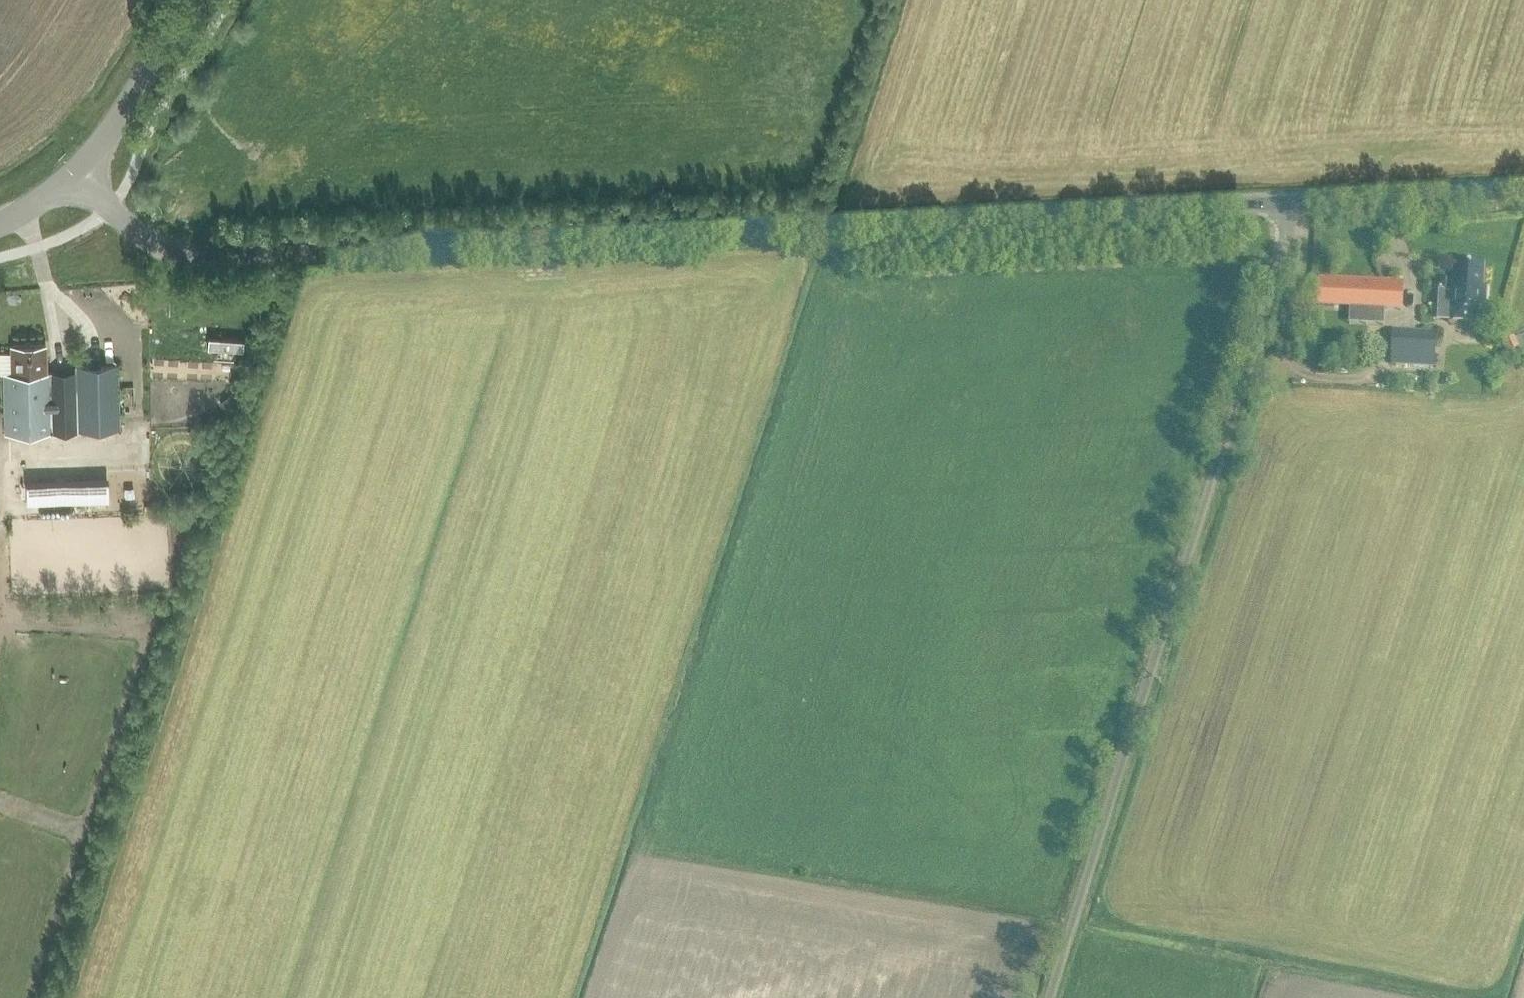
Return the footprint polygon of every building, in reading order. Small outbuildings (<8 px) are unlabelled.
[(1484,289),(1485,267),(1456,266),(1455,289),(1452,289),(1452,295),(1447,295),(1447,282),(1436,282),(1436,294),(1439,294),(1439,305),(1452,306),(1451,324),(1484,326),(1486,289),(1484,289)] [(1404,306),(1405,283),(1319,279),(1318,310),(1335,311),(1335,303),(1404,306)] [(1434,366),(1436,336),(1394,333),(1392,364),(1434,366)] [(242,350),(243,340),(208,337),(207,347),(242,350)] [(1508,358),(1521,352),(1515,340),(1502,346),(1508,358)] [(47,366),(46,344),(10,345),(11,372),(3,373),(5,432),(78,431),(78,429),(119,428),(117,364),(47,366)] [(54,500),(101,499),(100,462),(53,464),(54,500)]
